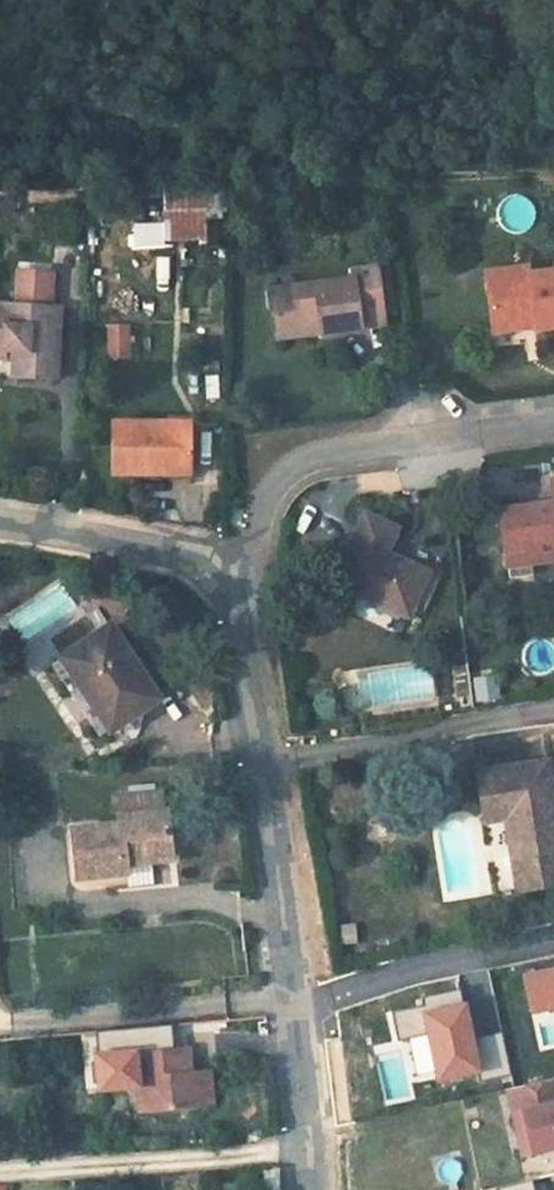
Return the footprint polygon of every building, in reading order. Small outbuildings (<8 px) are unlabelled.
[(219,207),(218,182),(179,184),(180,209),(219,207)] [(170,286),(170,259),(156,259),(156,286),(170,286)] [(485,272),(491,320),(531,316),(533,326),(553,323),(553,269),(526,273),(526,267),(485,272)] [(351,277),(269,287),(274,327),(315,321),(317,333),(358,327),(357,321),(381,318),(374,268),(350,271),(351,277)] [(15,360),(14,375),(57,378),(59,321),(52,321),(52,307),(53,272),(21,272),(21,305),(0,303),(0,358),(6,358),(15,360)] [(52,307),(52,321),(59,321),(59,309),(60,307),(52,307)] [(531,316),(491,320),(492,331),(533,326),(531,316)] [(381,318),(357,321),(358,327),(382,324),(381,318)] [(315,321),(274,327),(276,337),(317,333),(315,321)] [(130,323),(106,324),(107,360),(131,359),(130,323)] [(189,468),(189,419),(110,419),(108,473),(151,473),(150,468),(189,468)] [(190,478),(189,468),(150,468),(151,473),(150,478),(190,478)] [(498,509),(504,550),(528,547),(530,562),(553,558),(553,503),(498,509)] [(395,527),(365,512),(333,580),(407,616),(428,571),(384,551),(395,527)] [(528,547),(504,550),(508,578),(531,574),(530,562),(528,547)] [(156,696),(109,623),(61,656),(100,717),(113,708),(120,720),(156,696)] [(479,772),(486,819),(506,816),(518,887),(553,881),(553,815),(545,761),(479,772)] [(121,855),(144,852),(145,859),(148,859),(168,857),(164,811),(159,811),(158,791),(120,793),(122,814),(117,814),(118,822),(81,826),(85,875),(123,870),(121,855)] [(85,875),(81,826),(70,827),(74,875),(85,875)] [(151,881),(148,859),(145,859),(144,852),(121,855),(123,870),(124,883),(151,881)] [(526,974),(535,1012),(553,1008),(553,968),(526,974)] [(470,996),(425,1006),(440,1075),(485,1065),(470,996)] [(195,1044),(126,1045),(130,1111),(194,1107),(217,1104),(215,1067),(196,1068),(195,1044)] [(553,1147),(553,1078),(509,1088),(518,1131),(527,1129),(531,1152),(553,1147)] [(518,1131),(523,1154),(531,1152),(527,1129),(518,1131)] [(259,1164),(261,1188),(276,1186),(274,1163),(259,1164)]
